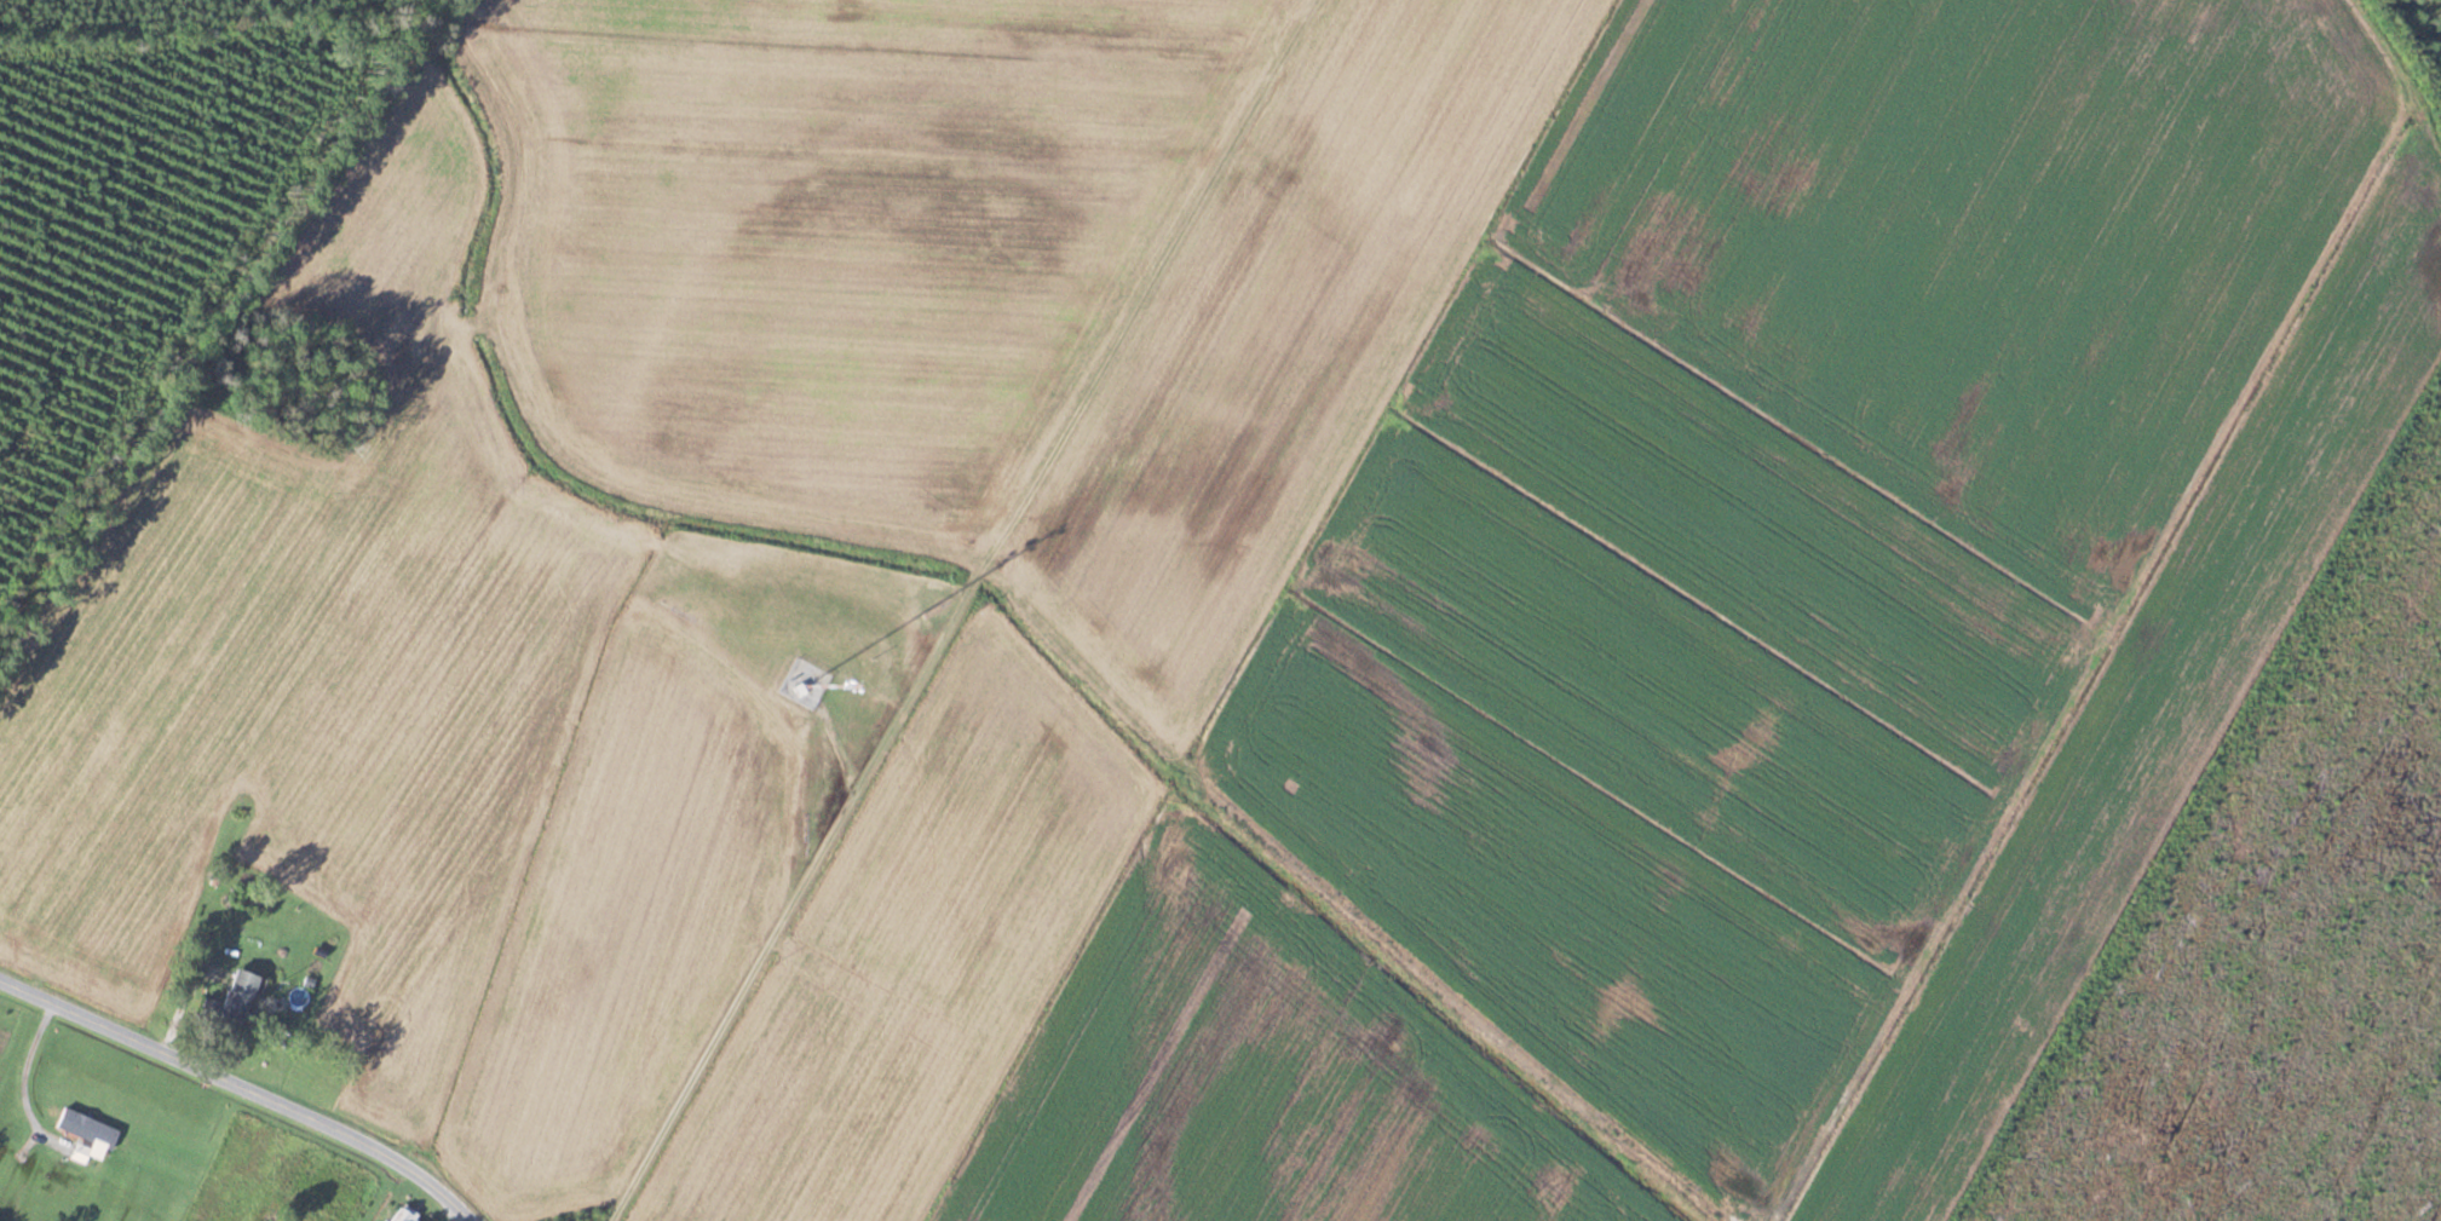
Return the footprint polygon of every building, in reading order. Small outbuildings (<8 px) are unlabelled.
[(256,976),(232,968),(221,1003),(204,998),(197,1017),(238,1031),(256,976)] [(55,1127),(108,1150),(117,1130),(63,1107),(55,1127)] [(405,1204),(391,1220),(425,1220),(405,1204)]
